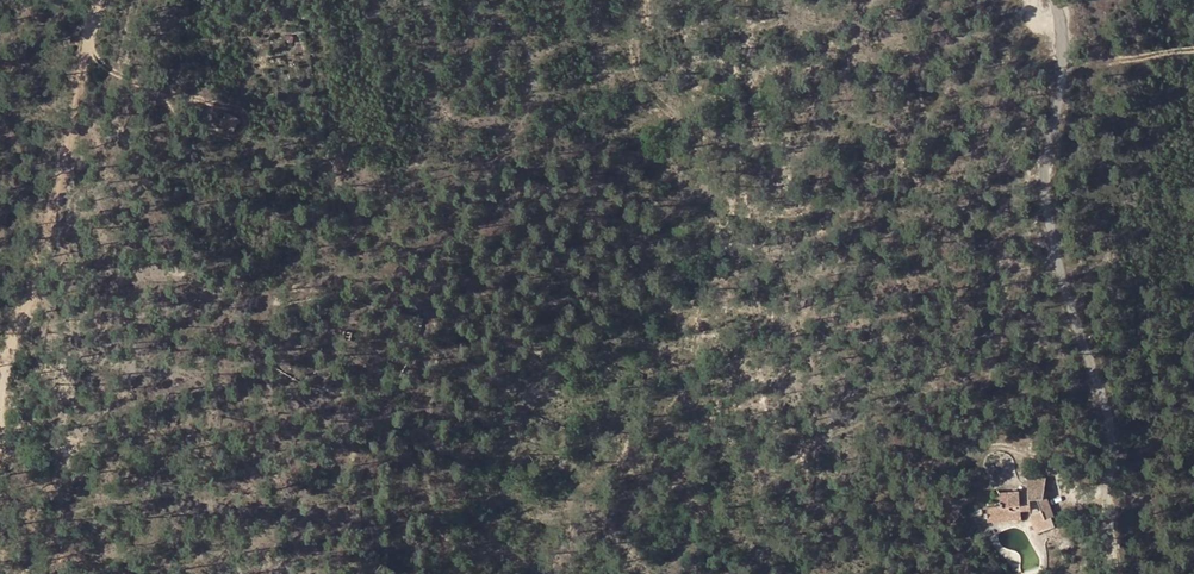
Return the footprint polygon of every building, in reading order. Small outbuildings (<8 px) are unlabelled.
[(211,120),(221,122),(224,110),(215,107),(211,120)] [(221,126),(235,129),(239,115),(225,111),(221,126)] [(996,510),(984,510),(985,520),(1011,519),(1011,512),(1020,511),(1021,514),(1030,514),(1029,506),(1040,505),(1042,515),(1032,517),(1034,526),(1039,525),(1041,531),(1057,528),(1056,521),(1050,522),(1048,512),(1054,512),(1052,499),(1047,500),(1043,491),(1045,485),(1029,477),(1029,497),(1008,498),(1008,494),(995,494),(996,510)]
